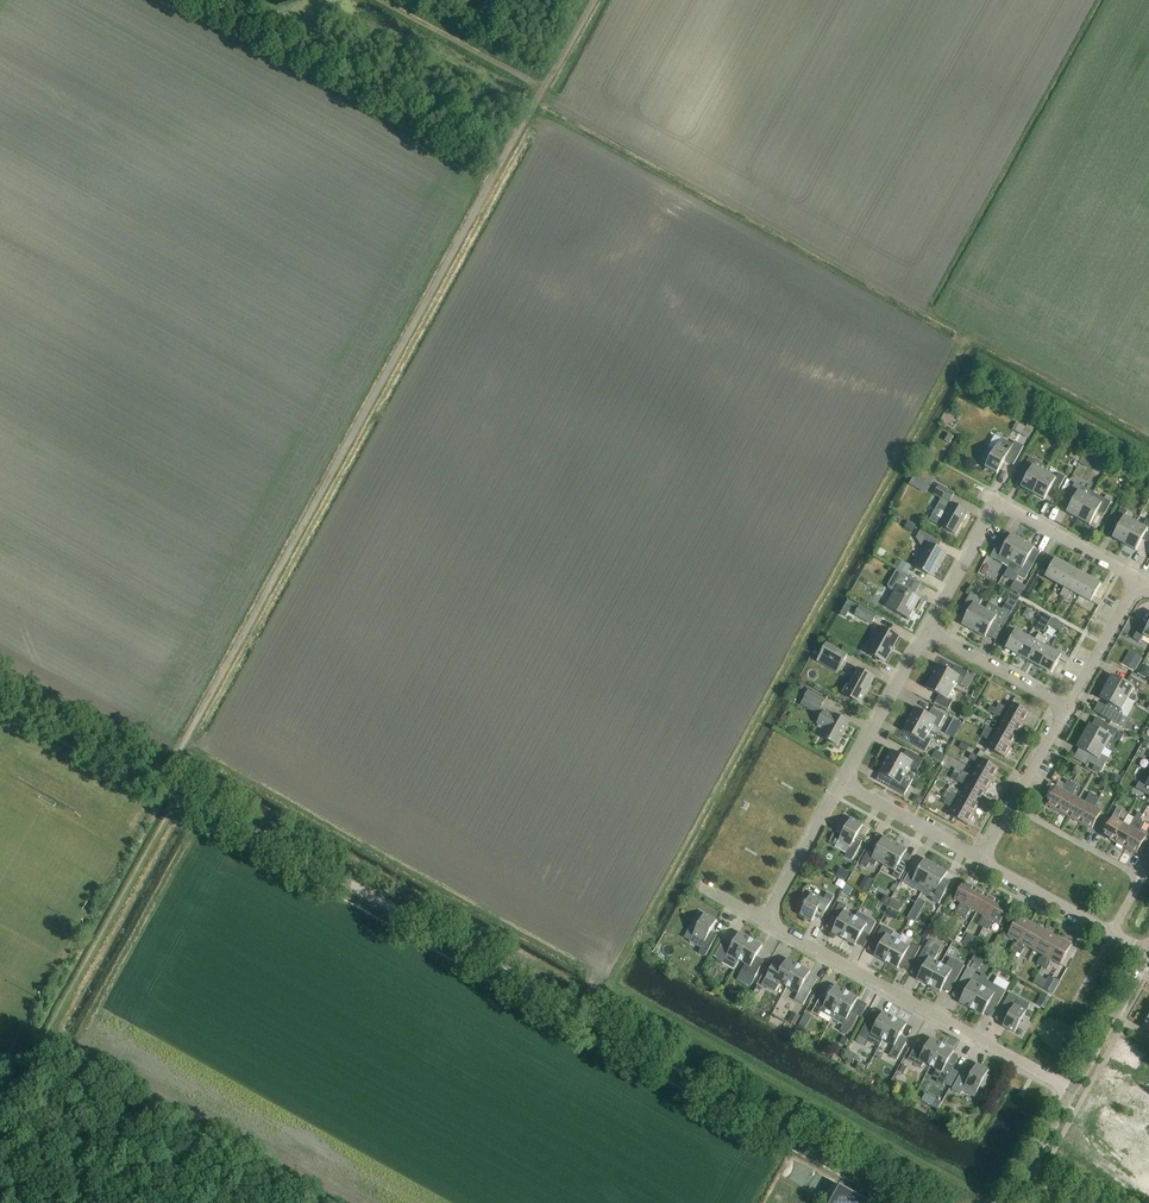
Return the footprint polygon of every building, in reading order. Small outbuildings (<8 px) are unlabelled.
[(1032,431),(1019,423),(1015,430),(1028,438),(1032,431)] [(950,444),(954,437),(949,434),(945,441),(950,444)] [(1001,439),(999,438),(993,450),(988,448),(982,459),(988,463),(985,468),(997,474),(1005,461),(1011,464),(1022,445),(1013,440),(1011,444),(1001,439)] [(1093,461),(1083,456),(1079,464),(1089,468),(1093,461)] [(1033,494),(1045,472),(1047,467),(1029,458),(1022,470),(1029,474),(1021,488),(1033,494)] [(917,469),(911,480),(928,489),(934,478),(917,469)] [(1045,472),(1033,494),(1044,500),(1052,487),(1058,490),(1065,477),(1059,474),(1056,479),(1045,472)] [(1140,487),(1132,482),(1128,490),(1136,495),(1140,487)] [(1067,513),(1079,519),(1093,493),(1075,483),(1068,496),(1074,499),(1067,513)] [(955,534),(968,512),(950,502),(954,494),(940,486),(935,495),(942,499),(939,504),(949,509),(940,526),(955,534)] [(1098,512),(1104,516),(1111,503),(1093,493),(1079,519),(1090,526),(1098,512)] [(1124,544),(1136,523),(1125,517),(1128,512),(1121,508),(1114,521),(1120,525),(1113,538),(1124,544)] [(1124,544),(1136,551),(1143,537),(1148,540),(1148,521),(1147,519),(1143,526),(1136,523),(1124,544)] [(932,576),(945,553),(934,547),(938,540),(920,531),(916,538),(926,555),(923,560),(920,560),(916,568),(932,576)] [(1004,548),(998,544),(991,557),(1002,564),(1008,567),(1008,568),(1008,569),(1011,563),(1023,541),(1012,534),(1004,548)] [(1035,547),(1023,541),(1011,563),(1008,569),(1014,572),(1013,574),(1018,576),(1025,580),(1034,564),(1027,561),(1035,547)] [(1057,584),(1067,565),(1056,559),(1048,573),(1041,569),(1039,573),(1046,577),(1057,584)] [(911,566),(902,561),(897,569),(907,574),(911,566)] [(1064,597),(1079,572),(1067,565),(1057,584),(1064,588),(1060,595),(1064,597)] [(922,583),(897,570),(887,588),(895,592),(887,607),(909,619),(920,598),(915,595),(922,583)] [(1080,596),(1090,578),(1079,572),(1064,597),(1068,599),(1072,592),(1080,596)] [(1043,580),(1038,577),(1028,595),(1033,598),(1043,580)] [(1090,578),(1080,596),(1091,603),(1091,602),(1099,606),(1101,602),(1094,598),(1101,584),(1090,578)] [(1026,587),(1015,581),(1010,589),(1021,595),(1026,587)] [(974,631),(985,610),(979,606),(983,599),(971,592),(963,608),(969,611),(962,625),(974,631)] [(1019,598),(1012,594),(1007,602),(1015,606),(1019,598)] [(985,610),(974,631),(985,637),(993,624),(999,627),(1007,612),(990,603),(986,610),(985,610)] [(860,606),(855,615),(872,625),(877,616),(860,606)] [(1051,618),(1045,614),(1041,621),(1048,625),(1051,618)] [(1064,624),(1059,621),(1055,628),(1060,631),(1064,624)] [(1148,628),(1141,624),(1133,639),(1140,643),(1144,636),(1148,639),(1148,625),(1148,628)] [(1018,655),(1028,637),(1016,630),(1016,631),(1008,627),(1006,631),(1014,635),(1006,649),(1018,655)] [(885,663),(899,637),(882,628),(881,631),(879,630),(875,634),(874,640),(875,641),(868,653),(885,663)] [(1029,661),(1043,636),(1039,633),(1035,641),(1028,637),(1018,655),(1029,661)] [(1040,667),(1050,649),(1043,645),(1047,638),(1043,636),(1029,661),(1040,667)] [(846,655),(828,644),(818,662),(837,672),(846,655)] [(1050,649),(1040,667),(1052,674),(1059,660),(1067,664),(1069,660),(1061,656),(1062,655),(1050,649)] [(1124,662),(1123,664),(1129,667),(1136,671),(1143,659),(1130,651),(1124,662)] [(932,676),(954,688),(957,683),(962,685),(968,673),(955,666),(952,672),(938,665),(932,676)] [(844,694),(846,695),(861,703),(874,678),(858,669),(844,694)] [(947,700),(954,688),(932,676),(926,688),(939,695),(936,702),(949,709),(952,702),(947,700)] [(1143,683),(1130,676),(1126,683),(1113,676),(1106,687),(1128,699),(1134,688),(1139,690),(1143,683)] [(1107,718),(1110,720),(1130,731),(1134,725),(1130,723),(1131,720),(1120,714),(1128,699),(1106,687),(1100,699),(1114,706),(1107,718)] [(809,692),(804,700),(821,709),(825,701),(809,692)] [(990,706),(1024,724),(1031,713),(1012,703),(1009,709),(999,704),(997,709),(990,705),(990,706)] [(1018,736),(1024,724),(990,706),(987,711),(1003,719),(999,725),(1018,736)] [(909,719),(930,731),(934,724),(939,727),(945,715),(932,708),(929,715),(915,707),(909,719)] [(822,737),(837,746),(850,723),(834,714),(833,716),(825,711),(818,724),(826,729),(822,737)] [(927,737),(930,731),(909,719),(902,731),(916,738),(913,745),(926,752),(932,740),(927,737)] [(1012,747),(1018,736),(999,725),(996,732),(987,727),(984,732),(1012,747)] [(1090,725),(1084,736),(1105,748),(1109,742),(1114,745),(1116,740),(1121,742),(1124,735),(1107,726),(1104,732),(1090,725)] [(1005,759),(1012,747),(984,732),(981,736),(990,741),(987,748),(1005,759)] [(1105,748),(1084,736),(1077,748),(1091,755),(1087,762),(1095,766),(1092,770),(1099,774),(1101,770),(1102,770),(1109,759),(1102,755),(1105,748)] [(970,747),(962,742),(959,748),(967,752),(970,747)] [(885,762),(907,774),(910,767),(917,771),(924,760),(909,751),(905,758),(892,750),(885,762)] [(937,751),(933,758),(940,761),(943,755),(937,751)] [(975,770),(993,780),(1000,769),(979,757),(972,754),(969,759),(978,764),(975,770)] [(940,765),(932,760),(928,767),(936,772),(940,765)] [(914,778),(907,774),(885,762),(879,773),(893,781),(889,787),(904,796),(914,778)] [(987,792),(993,780),(975,770),(971,777),(962,771),(959,776),(987,792)] [(1147,771),(1146,771),(1140,782),(1136,789),(1148,796),(1148,772),(1147,771)] [(1120,777),(1112,775),(1110,782),(1119,784),(1120,777)] [(981,803),(987,792),(959,776),(957,781),(966,787),(962,793),(981,803)] [(1058,811),(1073,784),(1068,781),(1063,790),(1056,786),(1046,805),(1058,811)] [(1056,786),(1050,783),(1043,795),(1049,799),(1056,786)] [(1058,811),(1069,817),(1079,799),(1073,796),(1078,786),(1073,784),(1058,811)] [(962,793),(956,789),(953,795),(945,791),(942,796),(947,799),(974,814),(981,803),(962,793)] [(1095,796),(1090,793),(1085,802),(1079,799),(1069,817),(1080,824),(1095,796)] [(1101,799),(1095,796),(1080,824),(1092,830),(1102,811),(1096,808),(1101,799)] [(974,814),(947,799),(944,804),(953,810),(950,816),(968,826),(974,814)] [(1114,842),(1124,824),(1118,820),(1123,811),(1117,808),(1102,836),(1114,842)] [(1125,848),(1140,821),(1135,818),(1130,827),(1124,824),(1114,842),(1125,848)] [(856,839),(863,825),(851,819),(849,824),(842,820),(836,832),(842,835),(839,840),(851,847),(846,857),(852,860),(862,842),(856,839)] [(1140,821),(1125,848),(1137,855),(1147,836),(1140,832),(1145,823),(1140,821)] [(884,865),(896,843),(884,837),(877,850),(870,847),(861,864),(867,868),(870,864),(875,866),(877,861),(884,865)] [(896,843),(884,865),(895,871),(892,876),(899,880),(906,867),(900,863),(907,850),(896,843)] [(924,887),(936,866),(925,859),(917,873),(911,869),(904,883),(921,892),(924,887)] [(924,887),(921,892),(933,899),(932,901),(939,904),(947,889),(940,886),(948,872),(936,866),(924,887)] [(850,872),(840,867),(836,876),(845,881),(850,872)] [(874,880),(866,876),(859,888),(867,893),(874,880)] [(961,915),(976,888),(965,881),(954,900),(961,903),(956,912),(961,915)] [(971,909),(977,912),(987,894),(976,888),(961,915),(966,918),(971,909)] [(823,918),(834,897),(828,893),(824,900),(812,894),(809,898),(803,895),(797,907),(803,910),(800,915),(812,922),(816,914),(823,918)] [(987,894),(977,912),(983,916),(978,925),(983,928),(999,900),(987,894)] [(889,907),(906,916),(910,909),(893,899),(889,907)] [(983,928),(989,931),(994,921),(1000,925),(1010,906),(999,900),(983,928)] [(832,933),(844,939),(855,917),(844,911),(847,906),(840,903),(833,916),(840,919),(832,933)] [(863,932),(869,936),(876,923),(858,913),(855,917),(844,939),(855,945),(863,932)] [(717,921),(705,914),(703,919),(696,916),(690,927),(696,931),(690,942),(702,948),(699,953),(706,957),(716,938),(710,934),(717,921)] [(1016,952),(1032,923),(1019,915),(1008,936),(1018,941),(1017,943),(1014,944),(1011,950),(1016,952)] [(1034,950),(1045,930),(1032,923),(1016,952),(1021,955),(1024,949),(1024,947),(1025,945),(1034,950)] [(875,956),(886,962),(898,941),(892,937),(894,933),(883,926),(876,939),(882,943),(875,956)] [(1042,967),(1058,937),(1045,930),(1034,950),(1044,956),(1043,958),(1040,958),(1037,964),(1042,967)] [(739,961),(751,939),(740,933),(732,947),(726,943),(716,960),(733,969),(738,960),(739,961)] [(905,955),(914,960),(921,947),(912,942),(913,940),(902,934),(898,941),(886,962),(898,969),(905,955)] [(977,938),(969,934),(963,944),(971,948),(977,938)] [(1058,937),(1042,967),(1047,970),(1050,964),(1050,961),(1050,960),(1061,965),(1072,945),(1058,937)] [(763,946),(751,939),(739,961),(746,964),(742,971),(755,978),(763,963),(755,959),(763,946)] [(1005,942),(1000,939),(994,949),(999,952),(1005,942)] [(929,940),(925,947),(917,962),(925,966),(917,979),(929,986),(941,964),(934,961),(942,947),(929,940)] [(984,960),(975,955),(972,961),(981,966),(984,960)] [(941,964),(929,986),(940,992),(948,979),(955,983),(965,966),(951,958),(946,967),(941,964)] [(787,987),(799,966),(787,959),(784,966),(775,961),(762,985),(776,993),(781,984),(787,987)] [(811,972),(799,966),(787,987),(799,993),(795,1000),(804,1005),(812,990),(803,985),(811,972)] [(971,1009),(983,988),(977,984),(981,977),(967,970),(959,985),(967,989),(960,1003),(971,1009)] [(1054,994),(1059,984),(1053,980),(1047,991),(1054,994)] [(983,988),(971,1009),(983,1016),(990,1002),(998,1006),(1006,991),(994,984),(990,991),(983,988)] [(832,1019),(847,992),(835,986),(828,999),(822,996),(812,1013),(819,1017),(821,1013),(832,1019)] [(859,999),(847,992),(832,1019),(844,1025),(841,1031),(847,1035),(849,1031),(850,1031),(859,1016),(851,1012),(859,999)] [(1051,997),(1042,992),(1039,998),(1048,1003),(1051,997)] [(1031,1004),(1019,998),(1010,993),(1002,1008),(1010,1013),(1003,1027),(1015,1033),(1018,1028),(1024,1032),(1030,1020),(1024,1016),(1031,1004)] [(876,1026),(867,1021),(856,1042),(865,1047),(868,1041),(879,1047),(883,1040),(895,1019),(883,1012),(876,1026)] [(800,1016),(793,1013),(789,1021),(795,1024),(800,1016)] [(806,1022),(801,1019),(797,1026),(802,1029),(806,1022)] [(906,1025),(895,1019),(883,1040),(895,1046),(890,1055),(897,1059),(907,1042),(899,1038),(906,1025)] [(925,1063),(931,1067),(943,1045),(931,1039),(924,1052),(915,1047),(908,1060),(922,1068),(925,1063)] [(931,1067),(936,1069),(932,1076),(938,1079),(936,1082),(944,1086),(945,1083),(951,1086),(959,1074),(952,1070),(953,1068),(947,1065),(954,1051),(943,1045),(931,1067)] [(855,1055),(846,1050),(843,1056),(852,1061),(855,1055)] [(986,1091),(993,1079),(987,1075),(989,1070),(977,1064),(972,1075),(963,1070),(952,1090),(961,1095),(963,1091),(975,1097),(980,1087),(986,1091)] [(1083,1140),(1148,1177),(1148,1094),(1144,1091),(1132,1112),(1145,1120),(1141,1127),(1117,1113),(1111,1122),(1098,1114),(1083,1140)] [(870,1202),(841,1186),(831,1202),(870,1202)]
